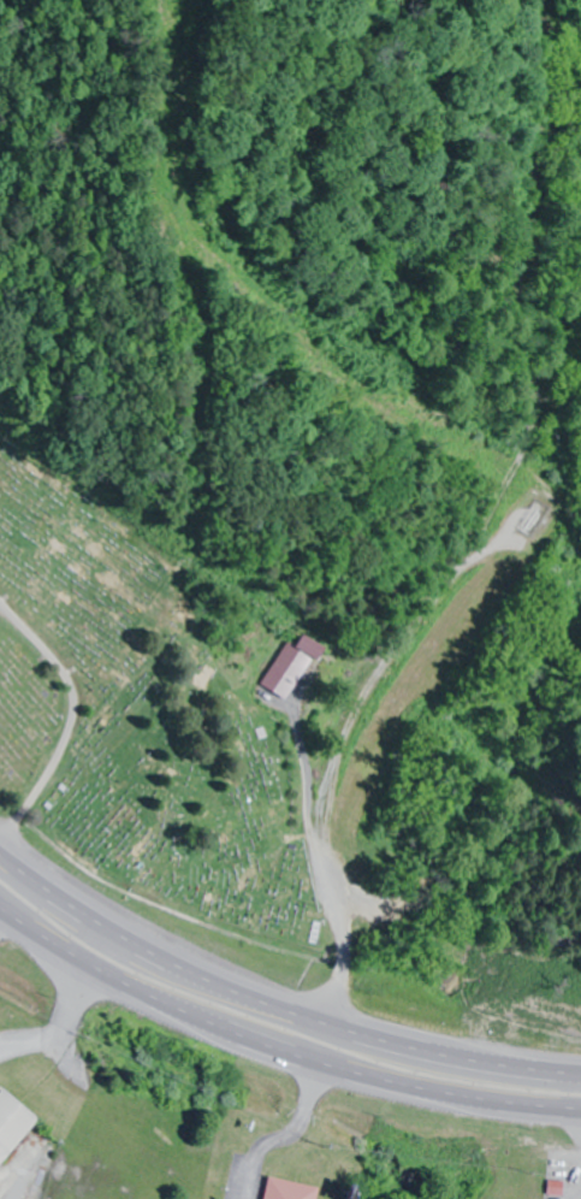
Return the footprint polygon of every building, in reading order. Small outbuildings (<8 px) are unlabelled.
[(303,646),(294,641),(267,686),(293,701),(327,646),(310,635),(303,646)] [(4,1089),(0,1094),(0,1168),(40,1119),(4,1089)] [(319,1188),(268,1178),(264,1198),(317,1198),(319,1188)]
